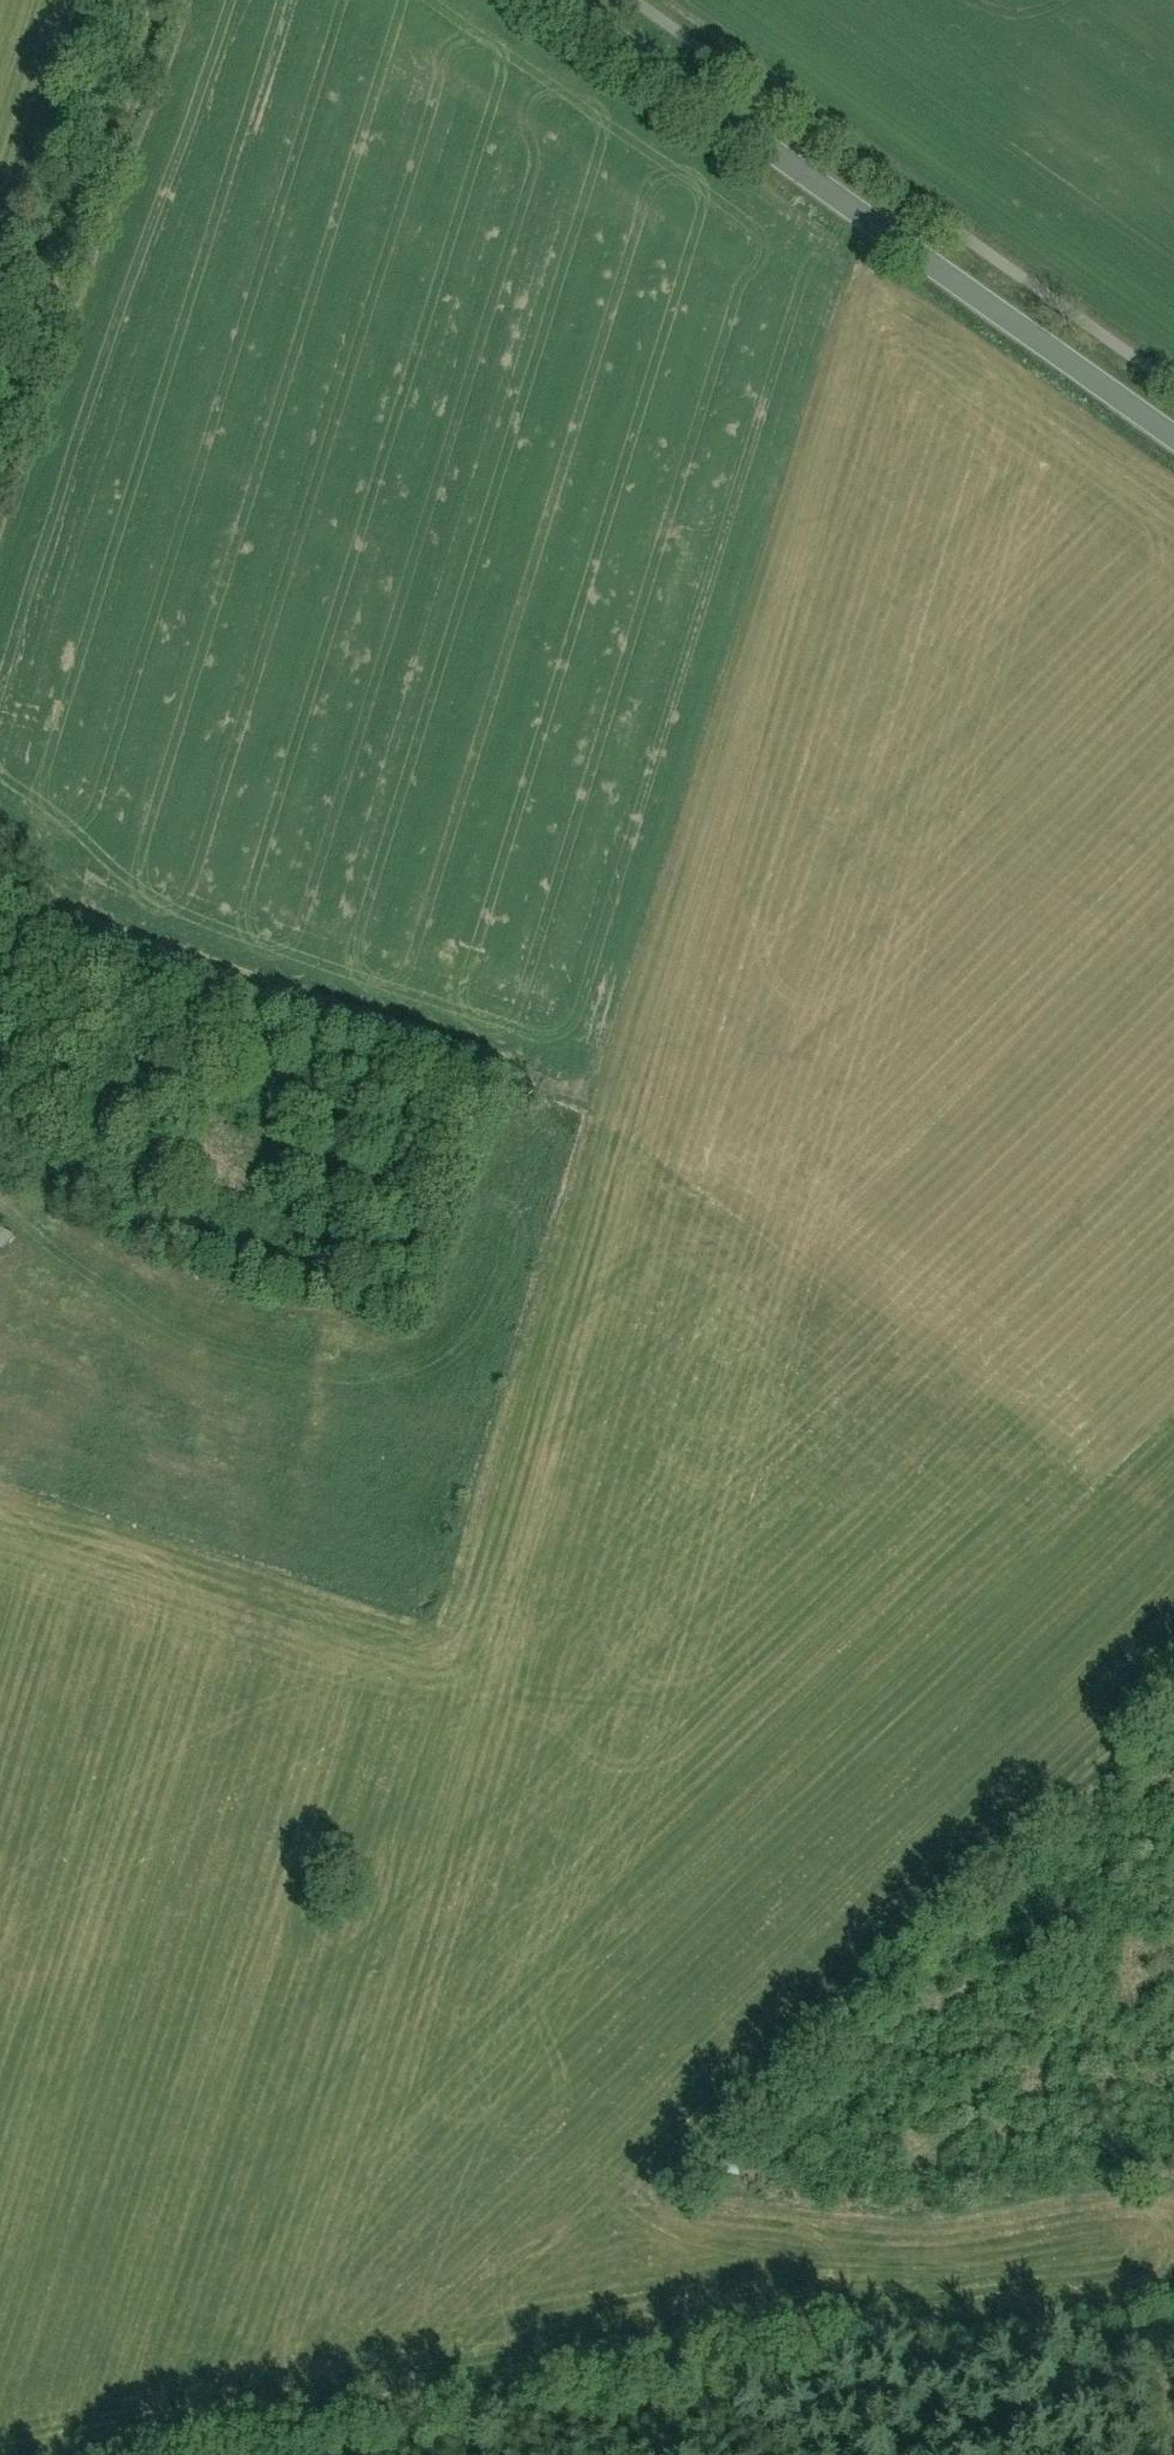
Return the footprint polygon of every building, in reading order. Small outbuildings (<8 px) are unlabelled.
[(6,1248),(14,1230),(0,1224),(0,1245),(6,1248)]
